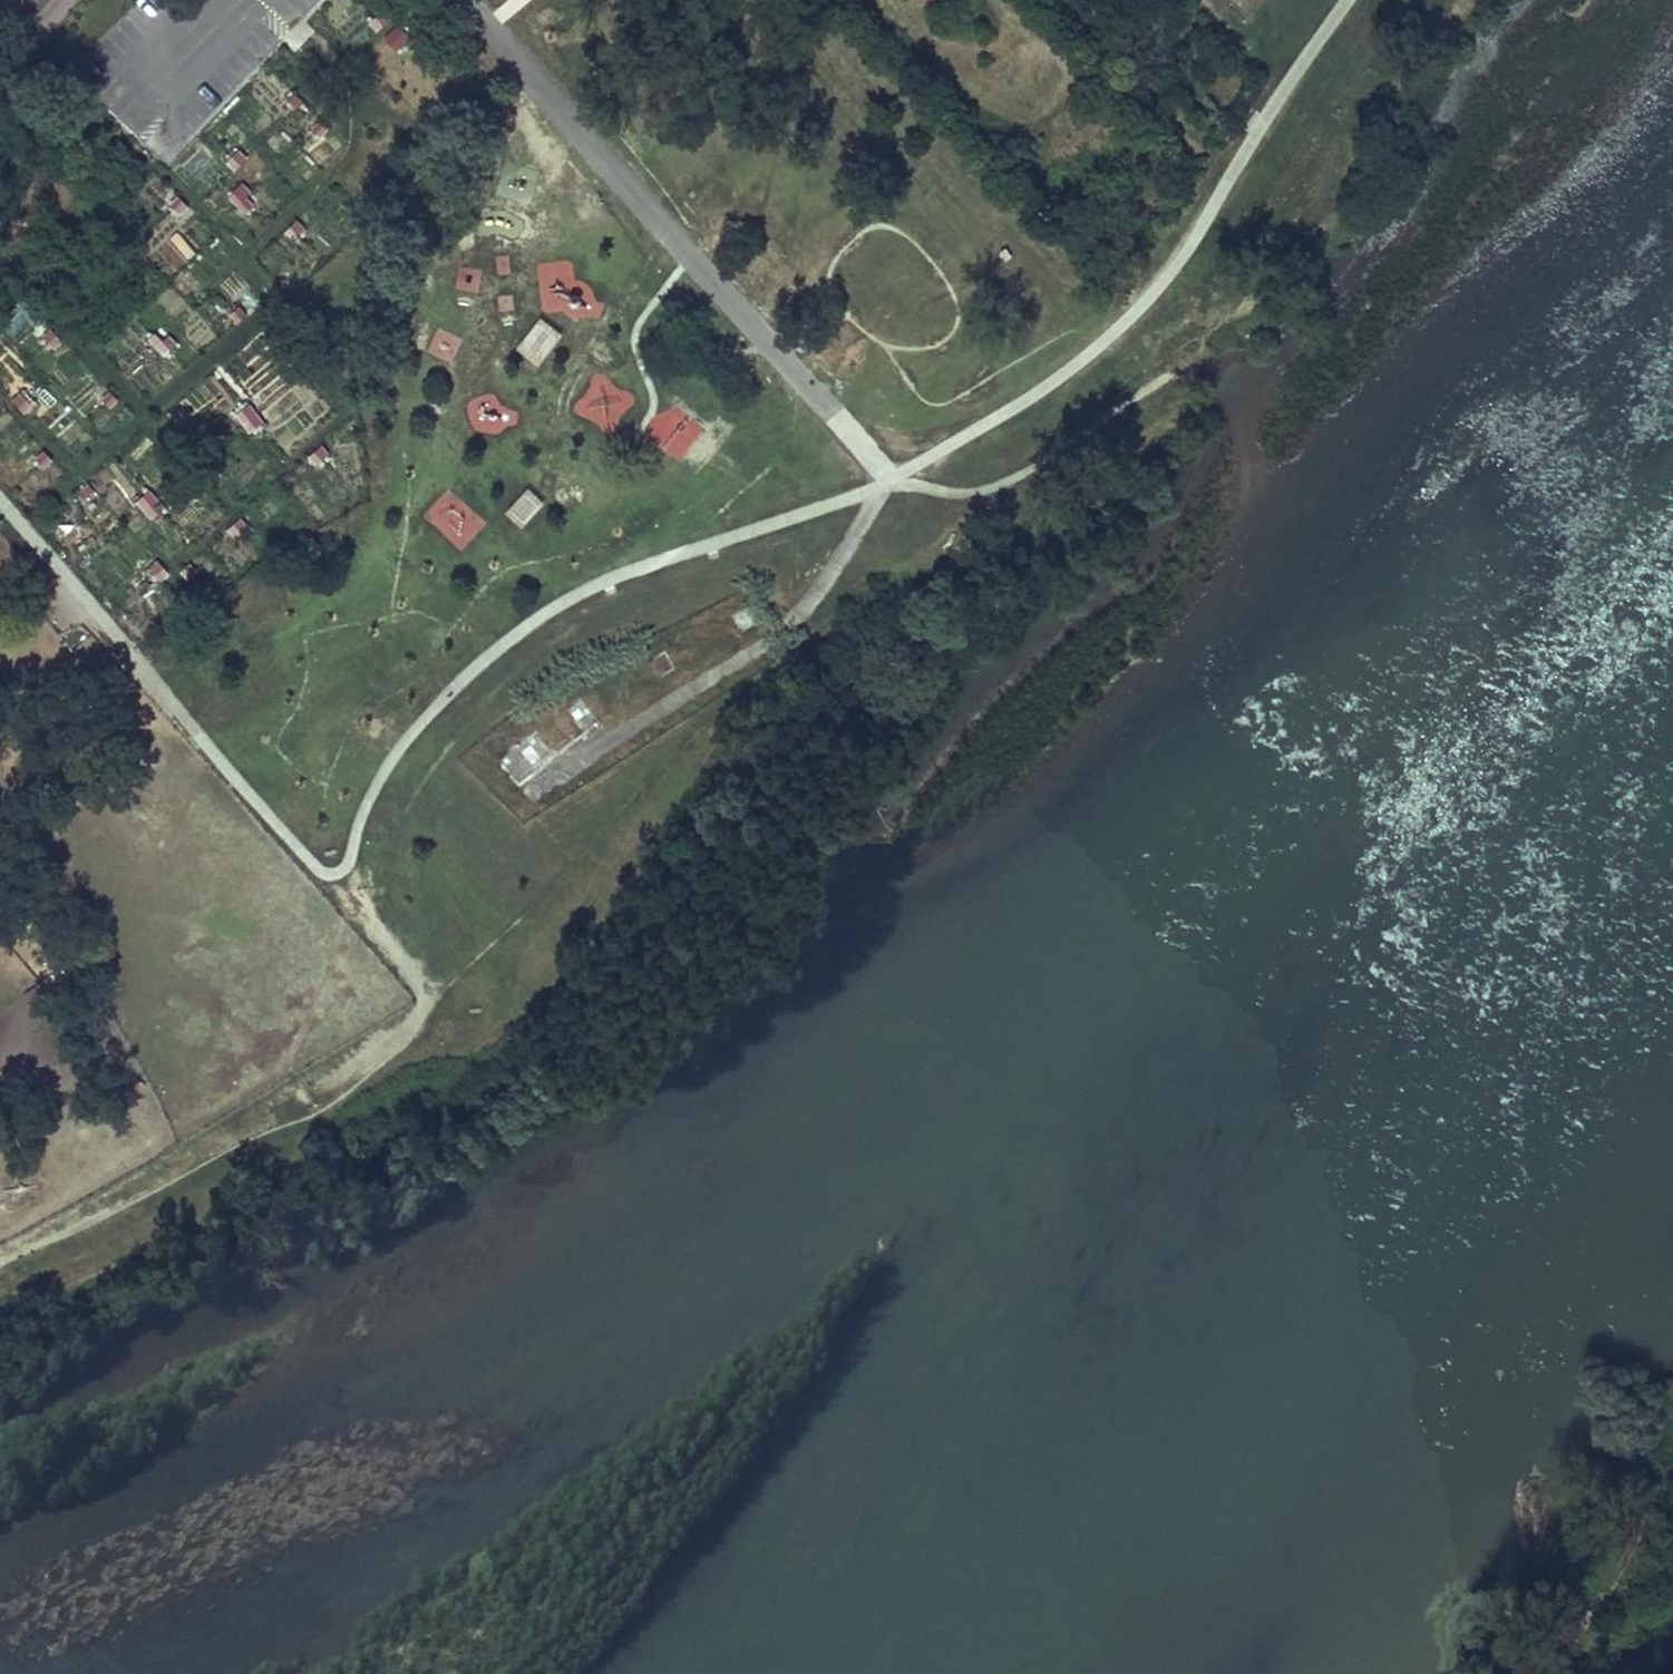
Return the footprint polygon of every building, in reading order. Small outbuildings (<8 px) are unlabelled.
[(382,8),(369,25),(385,36),(397,20),(382,8)] [(540,264),(540,313),(583,313),(582,294),(567,294),(566,263),(540,264)] [(232,416),(253,433),(266,417),(245,400),(232,416)] [(150,518),(165,505),(149,487),(134,500),(150,518)] [(422,512),(459,549),(485,524),(448,487),(422,512)] [(910,553),(916,561),(924,554),(916,547),(910,553)] [(497,757),(517,784),(541,767),(521,740),(497,757)]
